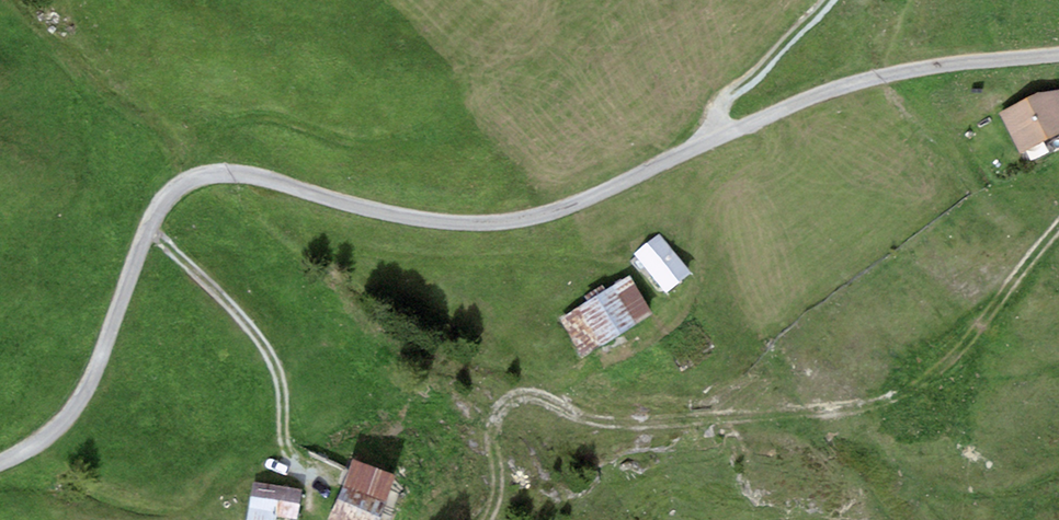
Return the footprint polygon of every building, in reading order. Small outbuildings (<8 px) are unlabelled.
[(1009,117),(1027,155),(1058,141),(1058,98),(1009,117)] [(665,240),(638,260),(668,299),(695,279),(665,240)] [(635,285),(569,321),(590,360),(656,323),(635,285)] [(354,466),(334,519),(389,519),(403,484),(354,466)] [(255,487),(251,519),(301,519),(304,494),(255,487)]
